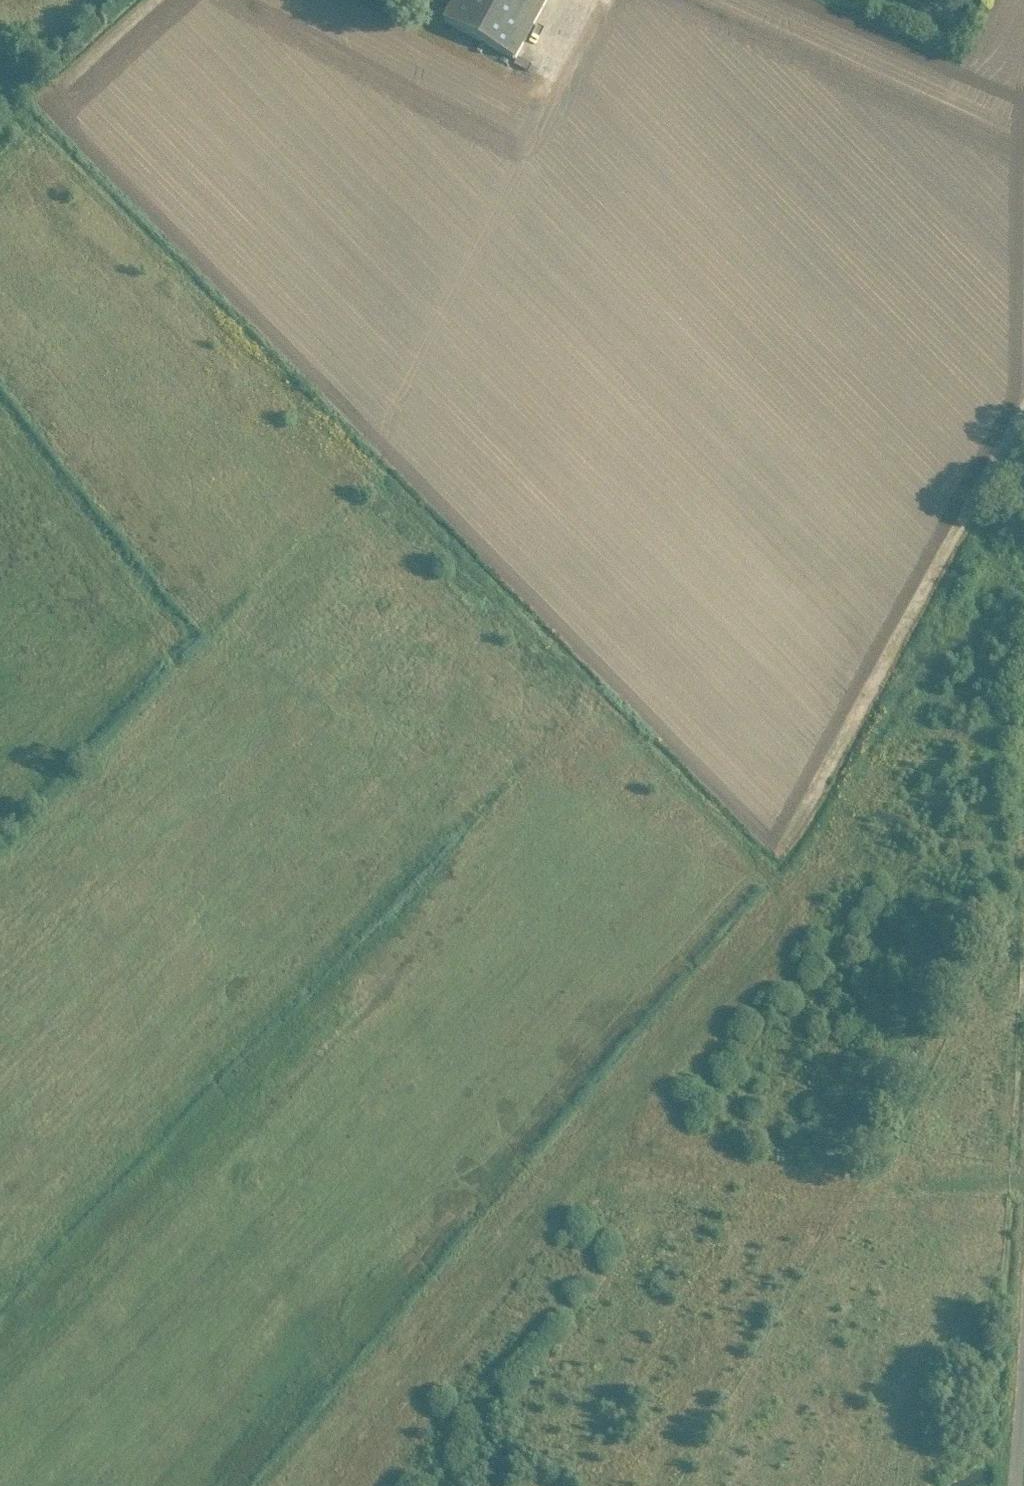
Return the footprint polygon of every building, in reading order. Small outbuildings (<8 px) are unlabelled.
[(514,61),(549,0),(455,0),(443,22),(514,61)]
